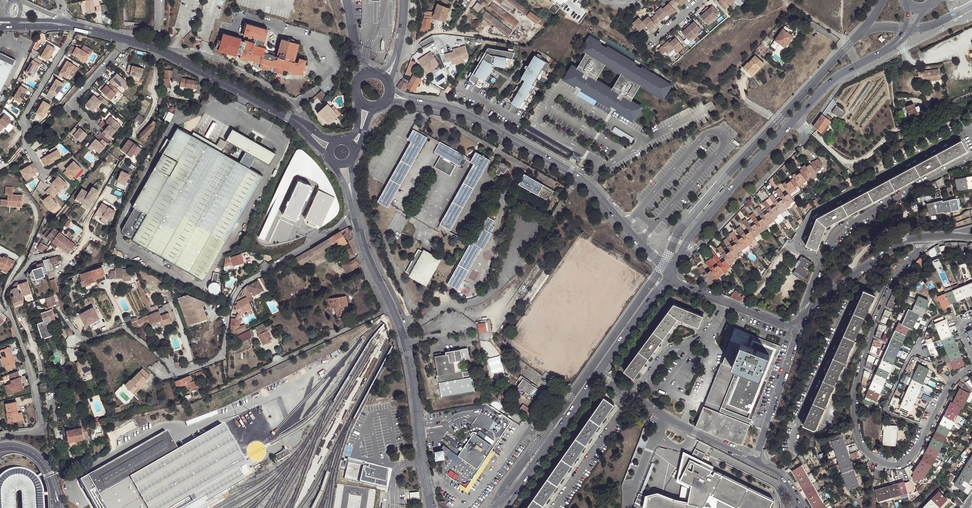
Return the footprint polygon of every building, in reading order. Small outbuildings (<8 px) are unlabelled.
[(536,25),(540,20),(541,19),(530,11),(529,12),(513,0),(504,0),(536,25)] [(660,10),(666,16),(668,15),(669,16),(676,11),(674,9),(679,4),(681,6),(682,5),(678,0),(674,0),(670,4),(664,10),(662,8),(660,10)] [(719,2),(725,10),(729,6),(728,5),(731,2),(733,0),(721,0),(719,2)] [(438,4),(435,12),(433,17),(446,22),(450,9),(438,4)] [(489,7),(515,27),(518,24),(492,4),(489,7)] [(111,15),(110,5),(102,6),(103,16),(111,15)] [(712,23),(719,17),(717,15),(720,13),(714,6),(710,9),(709,7),(703,12),(705,14),(702,16),(708,23),(711,21),(712,23)] [(650,17),(646,20),(652,26),(655,24),(656,25),(666,16),(660,10),(656,13),(657,15),(652,19),(650,17)] [(424,19),(432,20),(433,17),(435,12),(425,12),(424,19)] [(483,16),(509,36),(512,31),(486,12),(483,16)] [(421,28),(425,29),(431,29),(432,20),(424,19),(422,19),(421,28)] [(652,26),(646,20),(643,22),(640,19),(635,23),(641,30),(644,28),(646,31),(652,26)] [(690,23),(685,27),(687,29),(695,38),(700,33),(698,32),(701,29),(695,22),(692,25),(690,23)] [(268,29),(244,23),(241,34),(248,36),(256,39),(255,42),(254,46),(257,47),(258,44),(262,45),(263,41),(265,41),(268,29)] [(694,39),(695,38),(687,29),(683,32),(690,39),(692,37),(694,39)] [(775,41),(783,46),(786,48),(793,36),(791,35),(789,33),(783,29),(775,41)] [(294,58),(297,44),(281,39),(277,53),(280,54),(279,55),(277,55),(277,57),(274,56),(269,55),(270,53),(268,53),(268,52),(266,50),(265,50),(265,49),(257,47),(254,46),(255,42),(247,40),(246,40),(245,42),(240,41),(241,39),(222,35),(220,42),(219,49),(218,52),(236,57),(237,54),(241,55),(240,58),(249,60),(261,63),(259,68),(269,71),(270,67),(271,66),(275,67),(275,69),(274,72),(283,75),(284,70),(285,68),(304,73),(304,71),(305,65),(307,60),(299,59),(298,63),(294,62),(295,58),(294,58)] [(600,44),(589,37),(581,50),(586,53),(576,69),(572,66),(564,79),(575,86),(576,85),(582,89),(581,89),(610,106),(611,106),(616,109),(616,110),(630,118),(638,105),(631,101),(640,85),(659,96),(667,83),(641,68),(640,68),(635,65),(635,64),(606,47),(606,48),(600,44)] [(767,37),(756,49),(763,56),(767,53),(765,51),(767,48),(766,47),(770,41),(767,37)] [(673,41),(681,50),(682,49),(680,47),(683,45),(677,38),(673,41)] [(673,41),(671,39),(659,50),(672,57),(674,55),(671,51),(675,48),(678,52),(681,50),(673,41)] [(781,50),(783,46),(775,41),(772,46),(776,49),(777,47),(781,50)] [(42,56),(48,59),(50,56),(51,57),(56,48),(49,44),(42,56)] [(86,44),(84,49),(92,54),(93,55),(96,50),(86,44)] [(458,51),(453,52),(445,55),(447,62),(451,61),(453,65),(457,63),(457,62),(464,59),(469,58),(466,46),(458,48),(458,51)] [(82,49),(79,47),(75,53),(88,61),(92,54),(84,49),(83,48),(82,49)] [(470,78),(469,80),(483,88),(484,86),(486,82),(490,76),(489,75),(491,72),(493,74),(495,71),(493,70),(495,67),(508,69),(510,60),(512,60),(513,54),(487,48),(484,54),(479,63),(472,74),(470,78)] [(33,49),(31,54),(32,54),(36,57),(39,52),(33,49)] [(16,60),(0,52),(0,91),(16,60)] [(423,60),(422,58),(418,61),(424,71),(428,68),(430,70),(434,67),(439,64),(431,52),(426,55),(428,57),(423,60)] [(544,71),(549,63),(535,55),(528,66),(526,65),(525,67),(527,68),(519,82),(523,84),(521,88),(517,86),(514,90),(518,92),(516,95),(512,93),(510,98),(514,100),(516,101),(514,104),(522,109),(535,86),(533,85),(536,79),(539,75),(542,69),(544,71)] [(764,64),(757,58),(755,56),(749,64),(748,63),(743,69),(747,73),(749,71),(753,74),(759,68),(760,68),(764,64)] [(37,67),(39,63),(33,60),(26,72),(33,76),(38,67),(37,67)] [(68,61),(60,73),(67,77),(70,73),(75,65),(68,61)] [(415,63),(410,61),(405,74),(410,76),(415,63)] [(144,68),(129,64),(127,71),(130,72),(130,74),(141,77),(144,68)] [(79,68),(75,65),(70,73),(74,76),(79,68)] [(183,72),(174,67),(174,79),(181,80),(181,79),(182,79),(183,72)] [(164,78),(170,78),(173,78),(173,70),(165,69),(164,78)] [(924,82),(932,81),(941,81),(940,71),(924,71),(924,70),(918,71),(919,80),(924,80),(924,82)] [(908,90),(905,71),(899,72),(902,91),(908,90)] [(117,73),(110,81),(111,83),(115,86),(118,83),(121,86),(122,85),(126,81),(126,80),(117,73)] [(409,85),(407,88),(414,91),(421,80),(414,76),(409,85)] [(197,81),(182,79),(181,79),(181,80),(180,86),(185,87),(186,87),(192,88),(196,89),(197,81)] [(64,83),(58,80),(55,83),(54,82),(49,91),(56,96),(64,83)] [(401,81),(397,88),(404,92),(407,88),(409,85),(401,81)] [(872,84),(869,81),(848,110),(852,113),(872,84)] [(883,85),(879,82),(854,118),(857,121),(883,85)] [(115,86),(111,83),(109,86),(107,84),(102,90),(111,99),(119,90),(115,86)] [(28,89),(21,85),(13,97),(21,102),(28,89)] [(321,102),(327,97),(323,93),(318,98),(321,102)] [(108,101),(101,95),(99,98),(95,94),(86,104),(93,110),(102,101),(106,104),(108,101)] [(821,113),(813,126),(817,129),(821,132),(826,125),(830,120),(829,119),(831,117),(827,113),(836,100),(833,98),(821,113)] [(43,117),(51,105),(45,101),(43,105),(41,104),(36,113),(43,117)] [(913,103),(905,106),(910,117),(912,116),(913,120),(923,115),(924,114),(922,110),(920,111),(918,106),(915,108),(913,103)] [(327,104),(318,112),(329,124),(338,116),(331,108),(327,104)] [(331,108),(338,116),(340,114),(333,106),(331,108)] [(838,107),(833,113),(840,118),(845,112),(838,107)] [(0,114),(0,132),(4,127),(6,128),(12,120),(5,115),(2,112),(0,114)] [(135,119),(140,122),(144,117),(139,113),(135,119)] [(106,121),(110,124),(114,119),(111,116),(106,121)] [(110,124),(102,133),(108,138),(111,135),(111,136),(121,125),(114,119),(110,124)] [(75,126),(71,132),(81,141),(88,133),(81,127),(78,129),(75,126)] [(145,138),(152,130),(147,126),(140,134),(145,138)] [(232,130),(222,149),(220,152),(191,136),(177,127),(132,207),(134,208),(122,230),(121,230),(122,232),(122,233),(132,238),(131,241),(165,260),(167,260),(170,259),(170,261),(171,263),(202,281),(262,176),(249,168),(255,157),(268,165),(275,154),(232,130)] [(615,127),(612,132),(631,143),(634,139),(615,127)] [(428,138),(417,132),(414,130),(408,140),(412,142),(378,202),(388,208),(427,139),(428,138)] [(418,130),(417,132),(428,138),(427,139),(439,145),(440,142),(418,130)] [(220,152),(222,149),(193,133),(191,136),(220,152)] [(96,138),(91,145),(95,148),(100,153),(108,143),(103,139),(100,142),(96,138)] [(128,139),(120,149),(126,153),(130,157),(133,153),(135,155),(141,148),(128,139)] [(288,139),(283,153),(290,155),(295,141),(288,139)] [(806,245),(818,249),(827,226),(966,151),(961,140),(817,218),(806,245)] [(466,156),(440,142),(439,145),(434,152),(460,167),(462,163),(464,160),(465,159),(466,156)] [(41,159),(46,166),(53,162),(52,161),(61,155),(57,149),(41,159)] [(295,150),(294,151),(287,166),(279,182),(268,208),(271,209),(296,152),(301,155),(293,173),(298,175),(306,157),(310,161),(315,166),(319,171),(323,176),(320,184),(319,186),(331,191),(329,196),(333,197),(320,227),(316,225),(315,227),(317,230),(319,228),(329,221),(333,218),(335,215),(337,212),(338,210),(339,207),(332,190),(323,175),(321,172),(315,165),(309,159),(307,156),(300,150),(299,150),(297,150),(295,150)] [(301,155),(296,152),(271,209),(258,238),(263,241),(293,173),(301,155)] [(579,155),(574,152),(571,156),(578,161),(580,158),(578,156),(579,155)] [(476,153),(472,160),(470,163),(474,164),(441,225),(451,230),(490,160),(484,157),(482,156),(476,153)] [(440,156),(435,166),(448,173),(452,167),(449,165),(450,163),(451,162),(440,156)] [(310,161),(306,157),(298,175),(320,184),(323,176),(319,171),(315,166),(310,161)] [(814,160),(819,167),(823,164),(818,157),(814,160)] [(817,169),(819,167),(814,160),(807,164),(807,163),(803,166),(804,168),(809,174),(810,176),(814,174),(813,173),(818,170),(817,169)] [(68,169),(64,173),(71,179),(82,168),(74,161),(69,166),(70,167),(68,169)] [(504,174),(507,169),(509,170),(511,167),(506,164),(506,165),(500,162),(496,169),(497,170),(495,174),(499,176),(501,172),(504,174)] [(435,166),(434,168),(450,177),(456,167),(450,163),(449,165),(452,167),(448,173),(435,166)] [(34,164),(22,171),(28,181),(37,175),(36,174),(40,172),(34,164)] [(793,177),(798,184),(799,185),(803,182),(801,180),(809,174),(804,168),(796,173),(795,172),(792,175),(793,177)] [(120,171),(115,185),(125,188),(130,175),(120,171)] [(519,185),(538,196),(543,188),(544,185),(524,174),(519,185)] [(53,185),(49,188),(56,195),(67,183),(59,176),(54,181),(55,182),(53,185)] [(791,189),(795,186),(798,184),(793,177),(786,182),(784,180),(781,182),(787,191),(789,193),(792,191),(791,189)] [(854,184),(850,177),(845,180),(850,186),(854,184)] [(955,182),(957,192),(971,189),(971,178),(955,182)] [(941,179),(935,182),(937,189),(943,186),(941,179)] [(310,186),(296,181),(281,215),(294,221),(310,186)] [(7,199),(7,205),(23,206),(23,195),(13,194),(14,187),(6,186),(6,194),(8,194),(7,199)] [(83,188),(77,195),(90,204),(99,190),(93,186),(89,192),(83,188)] [(331,191),(319,186),(304,220),(308,222),(307,225),(314,228),(315,227),(316,225),(320,227),(333,197),(329,196),(331,191)] [(789,193),(792,198),(799,193),(795,186),(791,189),(792,191),(789,193)] [(788,200),(792,198),(789,193),(787,191),(784,194),(778,187),(775,189),(778,194),(785,204),(786,205),(789,203),(788,200)] [(56,195),(49,188),(46,192),(49,195),(43,201),(51,211),(59,205),(53,198),(56,195)] [(543,188),(538,196),(548,201),(554,191),(550,189),(549,191),(543,188)] [(782,207),(785,204),(778,194),(774,196),(772,193),(769,196),(772,201),(773,203),(778,210),(779,211),(783,209),(782,207)] [(90,204),(77,195),(75,199),(82,203),(83,202),(89,206),(90,204)] [(762,200),(766,207),(773,217),(776,215),(775,212),(778,210),(773,203),(770,205),(768,203),(765,198),(762,200)] [(957,210),(955,200),(940,203),(940,202),(926,204),(928,215),(942,212),(943,213),(957,210)] [(116,210),(102,201),(98,208),(105,212),(100,219),(107,223),(116,210)] [(760,215),(761,217),(766,224),(770,221),(770,220),(773,217),(766,207),(762,210),(759,204),(755,207),(760,215)] [(749,214),(751,217),(759,229),(760,231),(764,228),(763,227),(767,225),(766,224),(761,217),(758,219),(756,217),(753,212),(749,214)] [(480,228),(471,243),(482,249),(484,250),(492,234),(491,234),(489,232),(493,226),(495,222),(486,217),(480,228)] [(746,227),(748,230),(752,236),(756,233),(755,232),(759,229),(751,217),(747,220),(746,218),(742,220),(746,227)] [(796,233),(803,221),(801,219),(797,221),(799,223),(796,225),(797,227),(794,229),(795,231),(796,233)] [(60,232),(52,225),(44,235),(51,240),(53,242),(60,232)] [(438,229),(449,235),(450,233),(451,230),(441,225),(438,229)] [(740,233),(741,234),(747,243),(751,241),(749,239),(753,237),(752,236),(748,230),(744,232),(742,230),(739,225),(736,227),(740,233)] [(346,228),(295,258),(299,265),(310,259),(312,262),(327,253),(325,248),(337,241),(340,245),(347,241),(345,238),(346,237),(351,248),(352,250),(355,253),(357,253),(350,229),(349,228),(348,227),(346,228)] [(733,239),(735,241),(740,248),(743,246),(743,245),(747,243),(741,234),(737,237),(736,235),(732,230),(729,232),(733,239)] [(69,240),(60,232),(53,242),(50,245),(56,249),(57,246),(58,245),(62,248),(69,253),(72,249),(75,244),(69,240)] [(469,246),(471,244),(450,233),(449,235),(469,246)] [(731,244),(729,242),(726,236),(722,239),(729,249),(733,255),(737,253),(737,252),(740,250),(740,248),(735,241),(731,244)] [(966,242),(958,242),(962,253),(968,250),(966,242)] [(38,248),(44,253),(48,247),(47,246),(42,243),(38,248)] [(482,249),(471,243),(471,244),(469,246),(448,285),(458,291),(482,249)] [(733,255),(729,249),(726,252),(720,244),(716,246),(722,256),(725,259),(727,263),(731,260),(734,257),(733,255)] [(116,255),(125,259),(128,251),(120,247),(116,255)] [(412,276),(425,253),(419,250),(406,272),(412,276)] [(265,255),(249,251),(247,254),(267,259),(265,255)] [(238,259),(239,263),(240,263),(243,262),(243,261),(242,256),(241,253),(231,257),(233,261),(238,259)] [(439,261),(425,253),(412,276),(426,284),(439,261)] [(712,257),(713,258),(722,271),(724,274),(728,271),(726,269),(730,267),(727,263),(725,259),(721,262),(719,259),(716,254),(712,257)] [(43,260),(43,262),(46,272),(52,270),(50,262),(61,259),(60,255),(48,258),(43,260)] [(7,258),(4,257),(3,256),(2,258),(0,257),(0,267),(8,270),(9,267),(10,265),(13,266),(14,262),(7,258)] [(225,258),(225,266),(233,263),(233,261),(231,257),(231,256),(225,258)] [(805,257),(803,261),(794,273),(802,279),(812,262),(805,257)] [(705,262),(710,269),(715,276),(716,278),(720,276),(718,274),(722,271),(713,258),(709,261),(708,260),(705,262)] [(921,258),(915,262),(920,268),(925,263),(921,258)] [(353,270),(361,265),(356,259),(349,262),(348,261),(342,264),(346,273),(353,270)] [(46,272),(43,262),(36,264),(37,268),(32,270),(29,273),(29,275),(33,277),(35,277),(35,278),(42,276),(43,274),(43,273),(46,272)] [(715,276),(710,269),(707,272),(702,264),(698,267),(709,283),(713,281),(712,279),(715,276)] [(102,266),(92,270),(81,274),(83,280),(81,281),(83,286),(85,285),(90,283),(96,281),(95,279),(104,276),(103,272),(104,272),(102,266)] [(138,276),(136,272),(130,272),(130,271),(128,270),(129,269),(123,269),(123,267),(116,267),(116,269),(111,270),(111,272),(110,272),(110,278),(124,277),(131,276),(138,276)] [(908,270),(904,275),(908,279),(913,274),(908,270)] [(58,293),(54,280),(49,282),(53,295),(58,293)] [(245,288),(243,289),(247,298),(250,302),(254,300),(252,297),(253,297),(249,290),(250,290),(254,296),(264,290),(259,281),(249,286),(248,285),(245,288)] [(355,288),(351,281),(344,285),(348,292),(355,288)] [(12,287),(12,288),(12,289),(14,295),(12,296),(14,302),(23,299),(21,293),(19,293),(17,287),(18,287),(17,285),(16,283),(16,282),(12,287)] [(23,296),(31,293),(27,282),(19,284),(23,296)] [(221,288),(221,286),(220,284),(218,282),(216,282),(213,282),(212,282),(211,284),(210,286),(209,288),(210,291),(212,292),(214,293),(217,293),(219,292),(221,290),(221,288)] [(943,309),(948,307),(947,304),(971,294),(971,283),(939,296),(938,296),(939,300),(943,309)] [(152,314),(142,287),(139,288),(149,315),(152,314)] [(744,302),(745,302),(735,289),(729,297),(744,302)] [(802,425),(813,430),(874,295),(863,290),(802,425)] [(45,310),(60,305),(56,294),(36,300),(38,304),(41,303),(41,305),(46,303),(48,306),(45,307),(45,310)] [(203,307),(205,301),(188,294),(178,298),(188,325),(207,319),(203,307)] [(891,295),(889,302),(896,305),(898,298),(891,295)] [(345,296),(330,298),(331,308),(332,308),(336,307),(337,307),(338,310),(343,309),(343,307),(346,306),(345,296)] [(898,351),(902,341),(906,334),(909,327),(912,329),(919,314),(922,316),(929,301),(919,296),(913,311),(909,310),(902,324),(899,323),(866,396),(872,399),(876,401),(876,399),(879,393),(889,370),(892,363),(895,357),(898,351)] [(250,302),(247,298),(237,303),(238,305),(235,307),(238,311),(241,310),(242,312),(243,314),(253,309),(250,302)] [(889,302),(886,308),(893,311),(896,305),(889,302)] [(148,330),(164,324),(172,321),(176,319),(173,311),(170,303),(163,306),(163,307),(159,309),(161,314),(154,317),(153,313),(152,314),(149,315),(143,317),(145,322),(148,330)] [(703,316),(674,304),(624,371),(634,378),(678,319),(698,327),(703,316)] [(47,323),(56,320),(52,309),(41,313),(44,322),(37,324),(42,339),(51,335),(47,323)] [(90,309),(78,319),(86,329),(89,326),(98,319),(90,309)] [(883,316),(890,319),(892,313),(885,310),(883,316)] [(887,325),(890,319),(883,316),(880,322),(887,325)] [(138,325),(145,322),(143,317),(138,319),(136,320),(131,321),(133,327),(138,325)] [(98,319),(89,326),(92,329),(100,322),(98,319)] [(945,319),(944,320),(935,324),(948,354),(954,369),(964,364),(945,319)] [(879,325),(874,337),(885,342),(887,336),(884,334),(886,328),(879,325)] [(73,333),(68,326),(64,329),(68,335),(73,333)] [(269,334),(266,326),(257,331),(259,335),(264,345),(273,341),(271,336),(272,336),(271,333),(269,334)] [(695,426),(741,445),(749,424),(780,347),(735,328),(695,426)] [(238,339),(239,342),(240,343),(252,338),(251,337),(255,336),(252,330),(237,337),(238,339)] [(872,345),(879,349),(881,343),(874,340),(872,345)] [(877,355),(879,349),(872,345),(870,352),(877,355)] [(2,357),(5,365),(7,370),(16,367),(14,362),(16,362),(14,357),(13,354),(10,346),(0,350),(0,351),(2,357)] [(453,362),(460,360),(469,359),(467,348),(445,352),(446,355),(435,357),(437,375),(436,375),(437,383),(439,383),(441,397),(474,392),(471,377),(470,378),(469,372),(462,373),(462,371),(455,372),(451,373),(450,362),(453,362)] [(949,371),(954,369),(948,354),(943,356),(949,371)] [(866,361),(874,364),(876,358),(868,355),(866,361)] [(81,378),(92,373),(86,360),(85,360),(85,359),(79,362),(82,369),(78,371),(81,378)] [(462,371),(460,360),(453,362),(455,372),(462,371)] [(71,361),(69,362),(66,366),(63,367),(64,371),(73,368),(71,361)] [(874,365),(874,364),(866,361),(865,368),(872,371),(874,365)] [(918,365),(906,393),(903,400),(900,407),(910,411),(928,369),(918,365)] [(150,376),(143,369),(132,380),(131,380),(125,385),(135,394),(140,389),(142,387),(141,386),(150,376)] [(20,384),(23,382),(18,370),(11,373),(13,378),(12,379),(13,381),(9,383),(13,392),(21,389),(20,384)] [(207,376),(205,370),(195,373),(197,378),(201,377),(201,378),(207,376)] [(863,377),(869,379),(871,373),(864,370),(863,377)] [(947,382),(949,379),(943,374),(941,376),(947,382)] [(192,380),(190,375),(175,380),(177,386),(179,385),(181,389),(185,387),(186,390),(189,389),(190,390),(197,387),(194,381),(190,382),(190,381),(192,380)] [(538,389),(523,379),(521,382),(516,390),(531,401),(538,389)] [(961,388),(961,389),(970,393),(970,391),(964,384),(963,385),(961,388)] [(970,393),(961,389),(960,389),(955,399),(953,403),(951,402),(927,449),(926,452),(922,460),(913,473),(914,473),(921,478),(922,479),(931,465),(949,429),(951,426),(953,422),(956,415),(961,406),(962,407),(965,401),(970,393)] [(22,395),(22,404),(32,404),(32,395),(22,395)] [(604,398),(526,507),(541,507),(614,404),(608,400),(604,398)] [(20,420),(18,413),(18,411),(18,410),(16,401),(5,404),(7,413),(9,423),(20,420)] [(458,458),(448,473),(462,483),(468,487),(492,452),(493,450),(513,421),(514,420),(494,406),(466,445),(462,452),(458,458)] [(82,425),(82,427),(67,430),(69,442),(89,437),(87,430),(92,429),(92,427),(91,423),(82,425)] [(891,445),(892,430),(892,426),(884,425),(884,430),(883,445),(891,445)] [(207,507),(226,497),(225,495),(221,487),(250,471),(243,458),(225,426),(179,452),(167,432),(82,479),(98,507),(207,507)] [(843,438),(842,439),(833,441),(848,489),(858,486),(843,438)] [(440,450),(436,451),(438,459),(446,457),(446,455),(448,455),(452,449),(444,444),(440,450)] [(456,447),(458,458),(462,452),(466,445),(456,447)] [(275,456),(278,461),(290,453),(287,448),(275,456)] [(773,460),(768,448),(763,450),(768,461),(773,460)] [(706,454),(696,449),(693,455),(703,460),(706,454)] [(460,486),(469,492),(484,471),(495,454),(492,452),(468,487),(462,483),(460,486)] [(954,485),(964,490),(971,476),(971,456),(954,485)] [(681,475),(683,476),(690,461),(684,458),(681,475)] [(718,500),(734,507),(771,507),(774,502),(690,461),(683,476),(681,475),(679,483),(682,484),(683,483),(693,488),(718,500)] [(360,485),(364,467),(349,464),(345,482),(360,485)] [(956,464),(951,471),(953,473),(959,466),(956,464)] [(822,502),(802,465),(793,470),(813,507),(814,507),(826,507),(822,502)] [(39,490),(28,482),(31,479),(29,470),(12,474),(10,466),(9,467),(18,507),(42,507),(39,490)] [(388,472),(364,467),(360,485),(387,490),(388,472)] [(942,467),(935,477),(937,478),(945,469),(942,467)] [(921,478),(914,473),(912,477),(919,482),(921,478)] [(953,479),(949,477),(945,484),(948,487),(953,479)] [(907,492),(904,483),(904,482),(875,491),(878,501),(907,492)] [(909,482),(904,483),(907,492),(913,491),(909,482)] [(718,500),(693,488),(692,490),(683,487),(680,499),(690,502),(690,504),(712,507),(717,507),(718,500)] [(946,499),(939,492),(923,507),(937,507),(946,499)] [(645,497),(639,494),(636,503),(644,506),(645,497)] [(690,504),(675,501),(658,494),(648,497),(646,507),(712,507),(690,504)]
